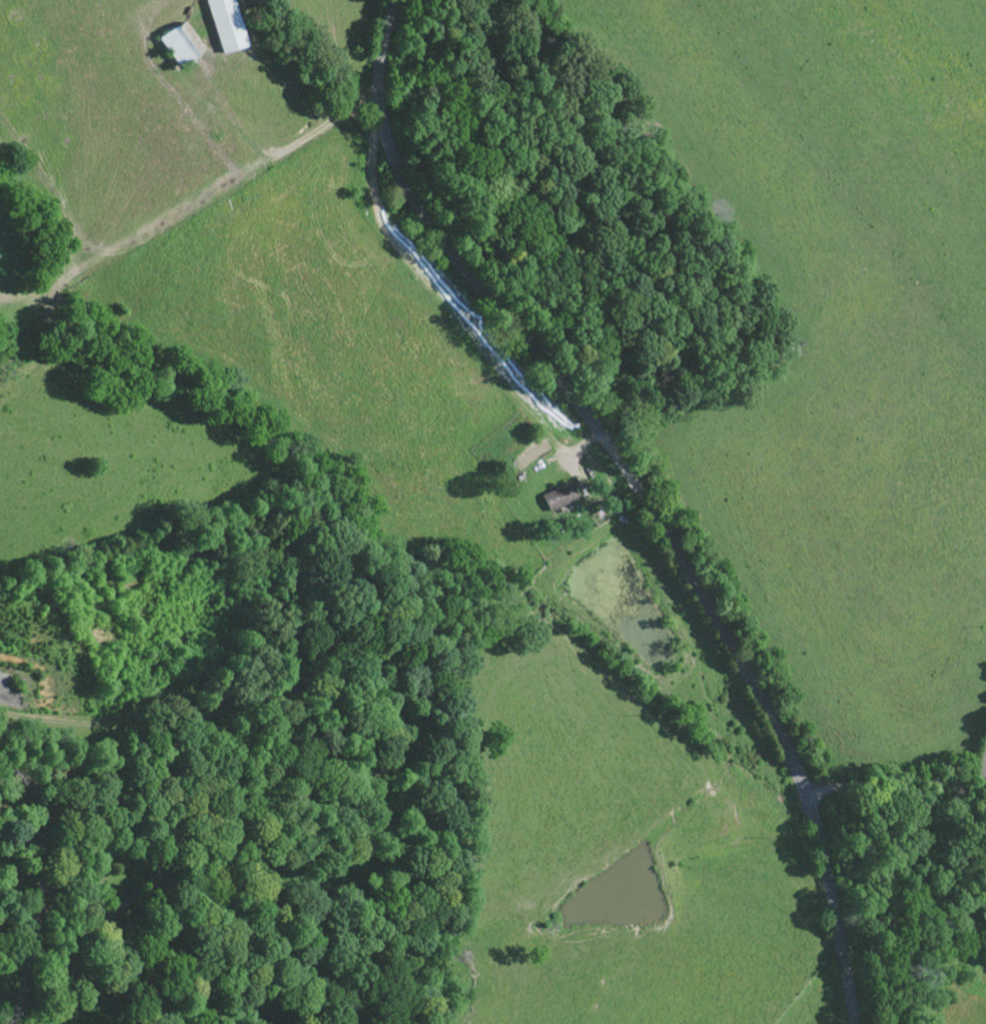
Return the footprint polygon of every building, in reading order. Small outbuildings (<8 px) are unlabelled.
[(234,0),(210,0),(206,1),(222,56),(248,49),(234,0)] [(160,41),(181,69),(205,50),(184,23),(160,41)] [(578,502),(572,486),(542,496),(548,513),(578,502)]
